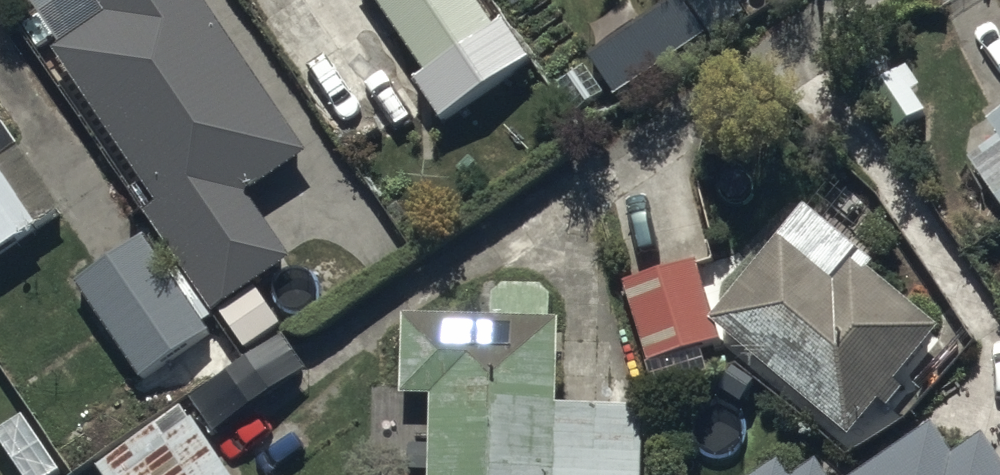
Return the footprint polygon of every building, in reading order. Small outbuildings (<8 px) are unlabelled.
[(210,0),(102,0),(110,12),(58,48),(165,202),(150,212),(218,311),(298,256),(255,194),(315,153),(210,0)] [(484,0),(375,0),(431,81),(505,30),(484,0)] [(703,31),(682,0),(662,0),(585,52),(612,92),(703,31)] [(715,39),(747,17),(735,0),(689,0),(715,39)] [(69,208),(8,124),(13,121),(0,103),(0,258),(69,208)] [(989,122),(998,134),(967,156),(999,203),(999,114),(989,122)] [(700,262),(633,283),(656,365),(728,342),(726,331),(854,438),(881,400),(897,409),(910,391),(898,383),(947,330),(877,271),(883,264),(869,251),(899,219),(839,168),(713,304),(700,262)] [(213,329),(146,236),(79,285),(145,378),(213,329)] [(644,406),(562,403),(566,318),(557,318),(559,275),(497,273),(495,322),(413,319),(411,387),(376,386),(373,465),(429,467),(429,474),(642,474),(644,406)] [(286,322),(263,289),(223,316),(246,350),(286,322)] [(102,461),(110,474),(236,474),(192,404),(102,461)] [(983,430),(958,448),(937,419),(859,474),(999,474),(999,454),(983,430)] [(822,457),(797,474),(783,455),(755,474),(835,474),(822,457)]
